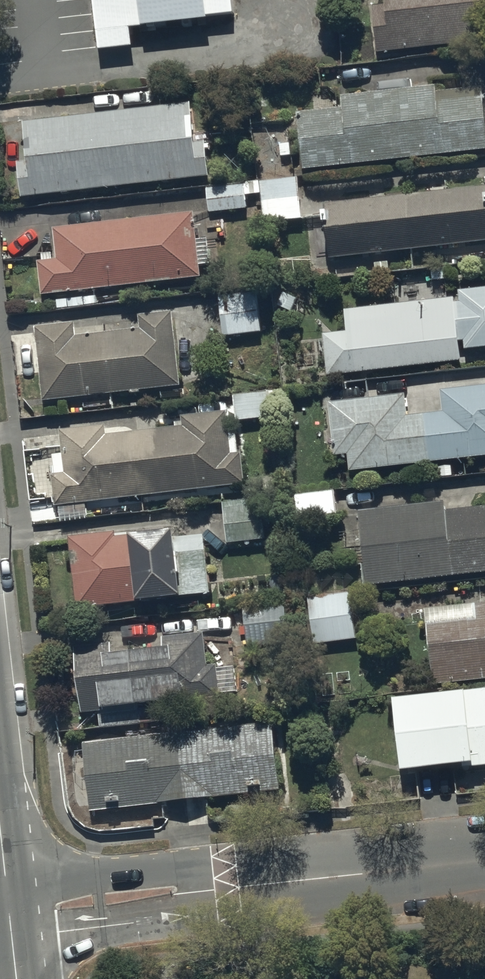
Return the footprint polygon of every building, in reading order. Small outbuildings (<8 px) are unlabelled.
[(99,49),(132,45),(130,27),(209,18),(208,15),(234,12),(233,0),(94,0),(99,49)] [(385,4),(373,5),(377,53),(484,40),(484,0),(385,0),(385,4)] [(304,169),(484,150),(484,108),(483,87),(437,92),(436,86),(342,95),(343,108),(298,113),(304,169)] [(18,162),(22,197),(209,176),(205,142),(195,143),(190,103),(24,122),(28,161),(18,162)] [(301,220),(298,178),(254,181),(257,222),(301,220)] [(250,186),(207,188),(208,213),(251,211),(250,186)] [(329,257),(484,242),(484,186),(314,203),(317,231),(327,230),(329,257)] [(38,261),(42,295),(200,277),(193,214),(54,229),(57,258),(53,259),(53,253),(42,254),(43,261),(38,261)] [(327,375),(460,360),(457,341),(464,340),(465,349),(484,347),(484,281),(466,284),(466,289),(459,290),(461,302),(454,302),(454,296),(345,309),(347,331),(322,334),(327,375)] [(259,292),(219,295),(222,335),(261,333),(259,292)] [(35,328),(43,400),(180,385),(172,311),(139,315),(141,328),(73,336),(72,324),(35,328)] [(350,470),(484,456),(484,386),(442,390),(444,413),(407,417),(405,394),(329,402),(335,455),(348,453),(350,470)] [(281,391),(234,393),(235,421),(270,419),(270,413),(282,413),(281,391)] [(86,515),(84,503),(244,485),(238,434),(229,435),(227,411),(183,416),(184,426),(105,435),(104,425),(61,430),(64,453),(53,454),(55,474),(53,474),(57,505),(60,504),(61,517),(86,515)] [(295,492),(297,518),(336,516),(335,490),(295,492)] [(262,498),(223,500),(226,542),(264,540),(262,498)] [(366,585),(484,573),(484,506),(446,510),(445,502),(359,510),(366,585)] [(70,536),(76,609),(211,593),(204,534),(175,537),(173,526),(70,536)] [(355,638),(349,594),(303,599),(308,644),(355,638)] [(284,600),(243,603),(247,648),(288,644),(284,600)] [(424,610),(433,684),(484,678),(484,603),(424,610)] [(76,646),(81,713),(101,711),(101,708),(221,698),(221,694),(237,692),(235,666),(217,668),(217,666),(207,667),(205,633),(164,637),(165,648),(110,652),(110,643),(76,646)] [(393,697),(401,771),(471,763),(471,767),(484,765),(484,687),(393,697)] [(82,742),(91,812),(280,789),(272,720),(82,742)]
